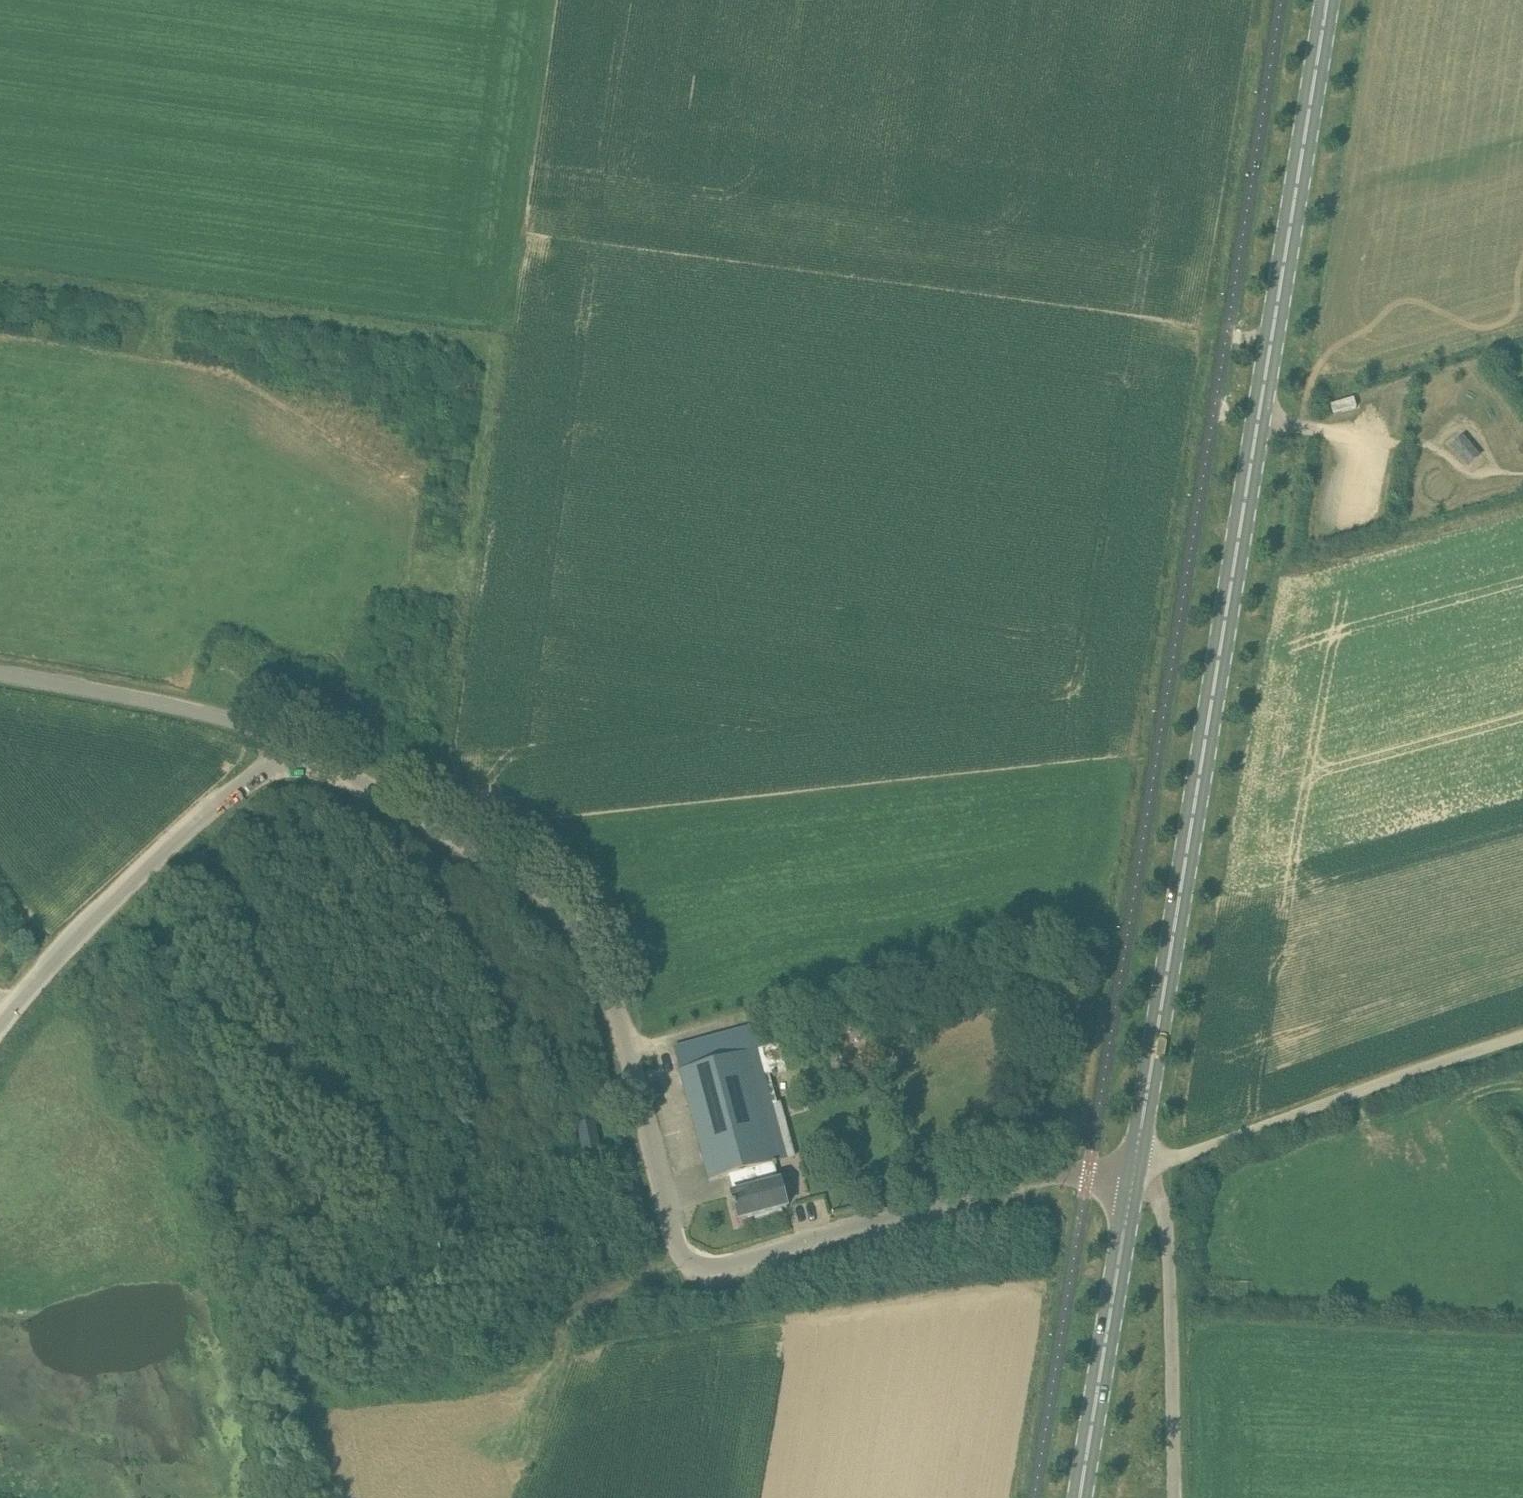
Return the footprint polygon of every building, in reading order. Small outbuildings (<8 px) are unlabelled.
[(1354,398),(1331,404),(1334,413),(1334,414),(1357,407),(1354,398)] [(1482,455),(1464,435),(1450,446),(1468,467),(1482,455)] [(728,1032),(674,1047),(705,1160),(710,1180),(731,1175),(734,1188),(732,1189),(740,1219),(788,1206),(786,1197),(781,1181),(779,1182),(774,1165),(778,1164),(777,1162),(778,1162),(773,1141),(767,1120),(764,1108),(776,1105),(778,1104),(778,1103),(777,1103),(769,1073),(772,1072),(773,1075),(776,1074),(775,1071),(785,1068),(786,1069),(787,1069),(780,1043),(765,1047),(758,1024),(728,1032)] [(580,1125),(585,1151),(600,1148),(595,1122),(580,1125)]
